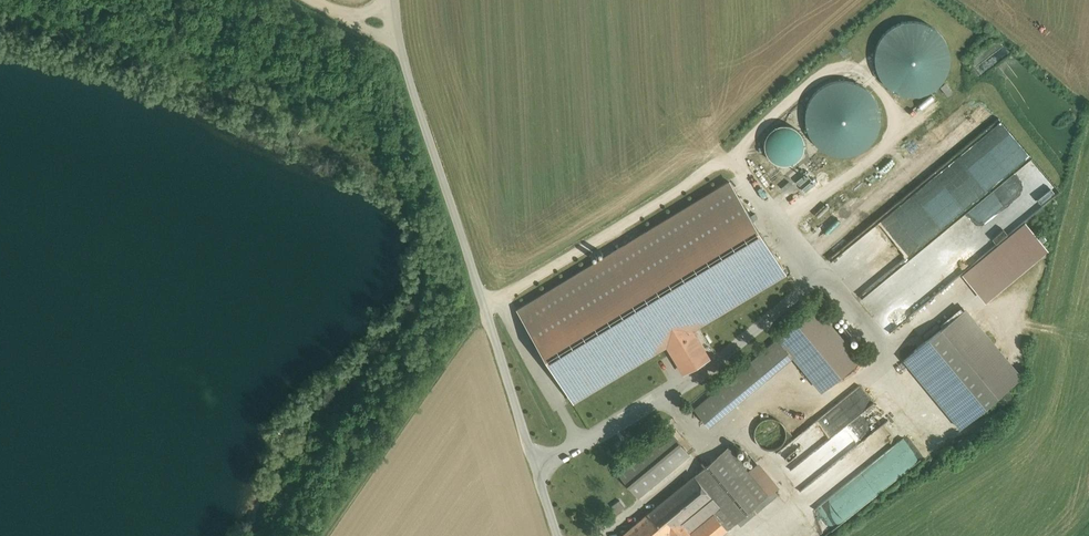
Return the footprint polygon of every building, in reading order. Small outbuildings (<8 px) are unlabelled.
[(910,94),(920,94),(943,82),(949,61),(948,49),(936,26),(913,20),(905,20),(880,33),(874,52),(875,67),(886,87),(910,94)] [(807,105),(805,141),(829,150),(866,153),(876,126),(879,94),(852,84),(816,81),(807,105)] [(975,125),(969,130),(970,131),(990,117),(986,111),(972,120),(975,125)] [(804,153),(791,122),(759,134),(772,166),(804,153)] [(518,310),(573,400),(666,344),(691,329),(784,272),(730,182),(518,310)] [(960,270),(983,300),(1047,250),(1024,220),(960,270)] [(859,358),(816,307),(778,338),(792,355),(821,390),(859,358)] [(997,396),(940,328),(903,359),(960,427),(997,396)] [(708,357),(691,329),(666,344),(683,372),(708,357)] [(778,338),(750,362),(765,379),(792,355),(778,338)] [(750,362),(694,409),(709,426),(765,379),(750,362)] [(859,385),(775,452),(804,487),(799,491),(831,531),(920,459),(912,448),(859,385)] [(785,440),(787,434),(785,428),(782,423),(776,420),(770,418),(764,420),(759,423),(756,428),(754,435),(756,441),(759,446),(764,449),(771,451),(777,449),(782,446),(785,440)] [(669,430),(618,472),(638,496),(689,454),(669,430)] [(728,446),(694,475),(712,497),(686,518),(695,529),(714,513),(726,529),(768,494),(762,486),(758,481),(728,446)] [(755,463),(740,446),(734,450),(749,468),(755,463)] [(650,512),(668,533),(670,535),(718,535),(726,529),(714,513),(695,529),(686,518),(712,497),(694,475),(650,512)] [(619,500),(611,505),(616,512),(624,506),(619,500)] [(623,534),(624,535),(665,535),(668,533),(650,512),(623,534)]
